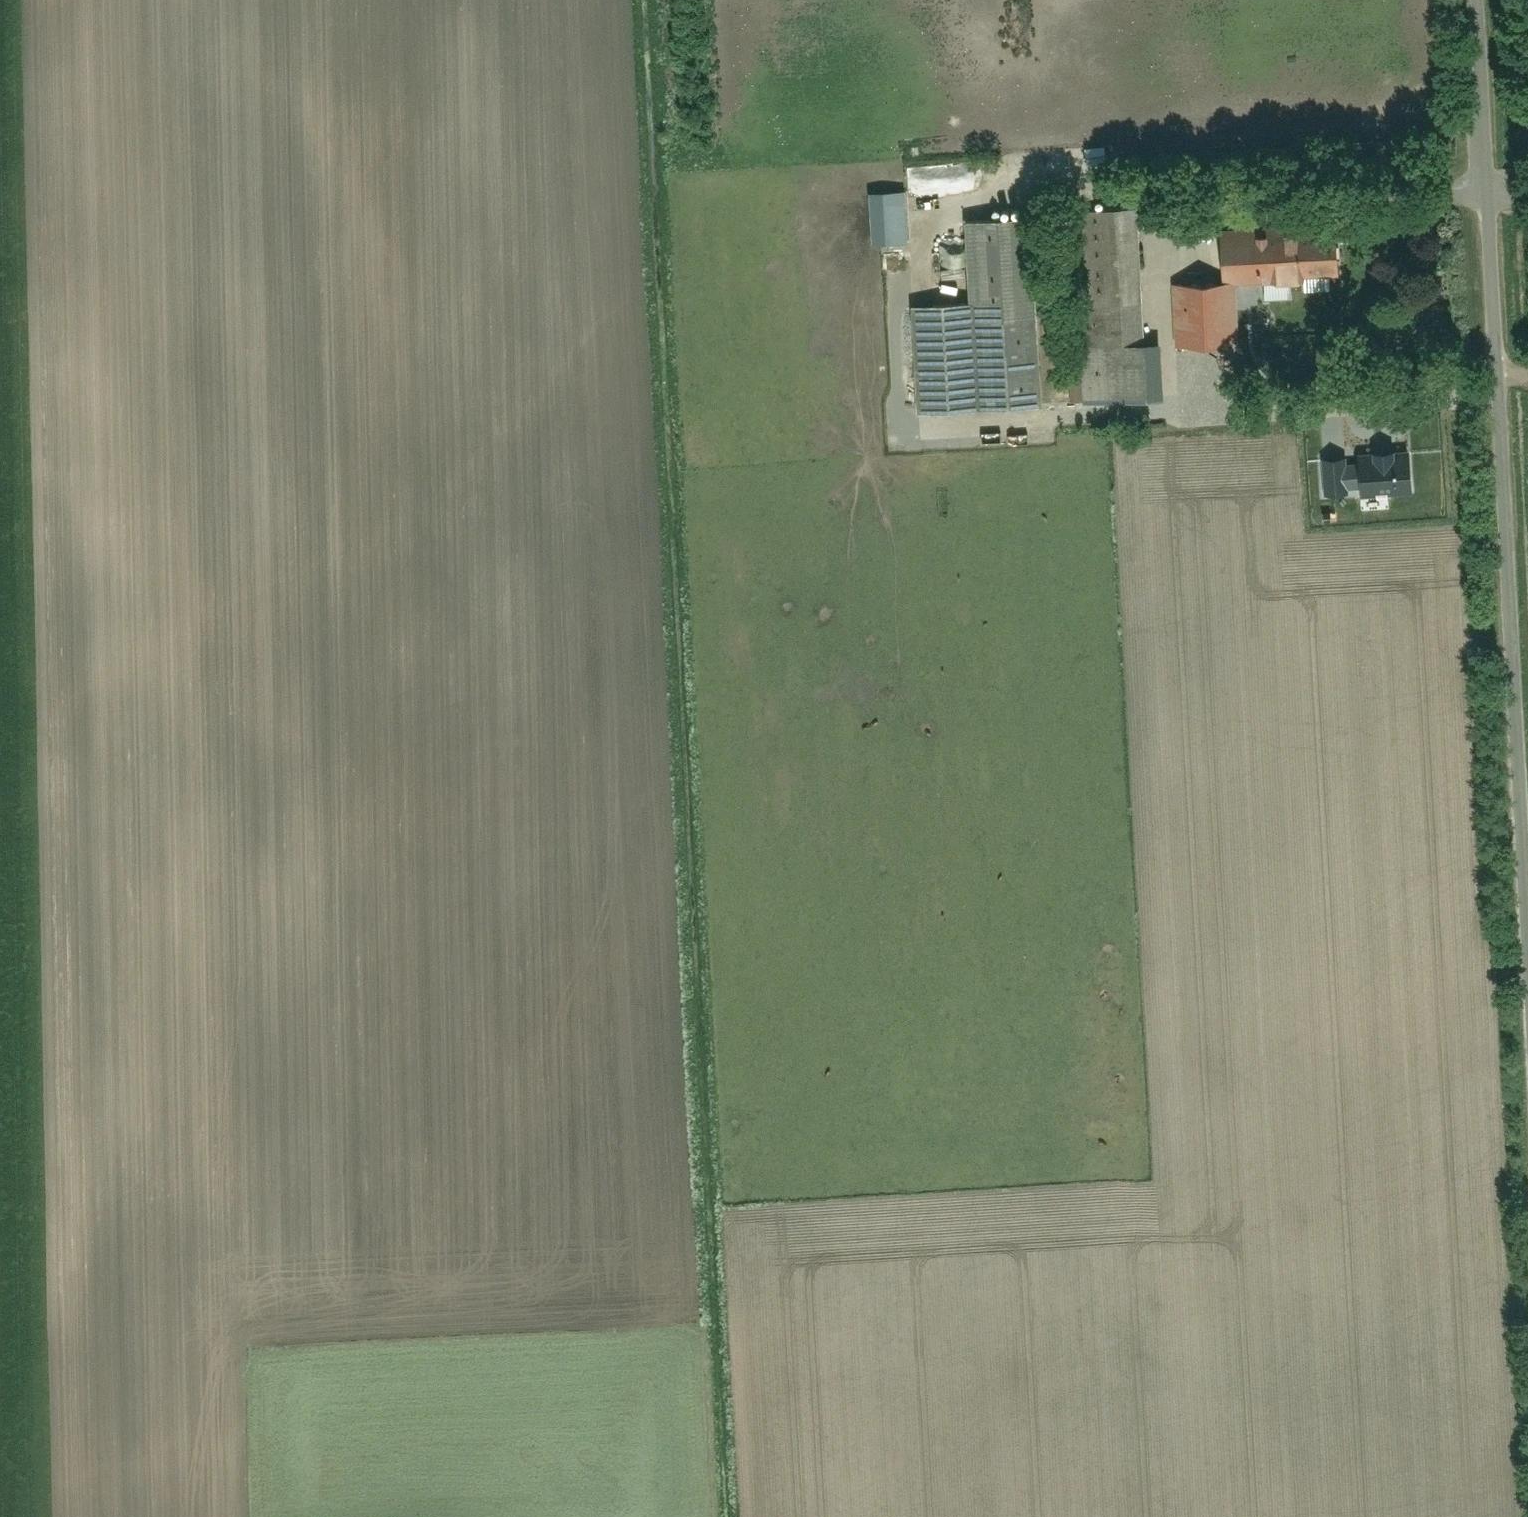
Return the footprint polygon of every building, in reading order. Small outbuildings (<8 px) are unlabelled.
[(1081,403),(1160,401),(1158,340),(1143,341),(1138,213),(1074,215),(1081,403)] [(908,308),(914,412),(1040,406),(1030,215),(963,219),(967,304),(908,308)] [(1336,244),(1352,243),(1350,219),(1334,220),(1336,244)] [(1219,231),(1221,284),(1333,279),(1331,226),(1219,231)] [(1171,286),(1172,345),(1237,344),(1236,285),(1171,286)] [(1388,491),(1411,489),(1409,452),(1392,453),(1392,450),(1376,451),(1376,454),(1361,455),(1361,464),(1345,465),(1346,484),(1363,483),(1363,492),(1377,491),(1378,494),(1388,494),(1388,491)]
